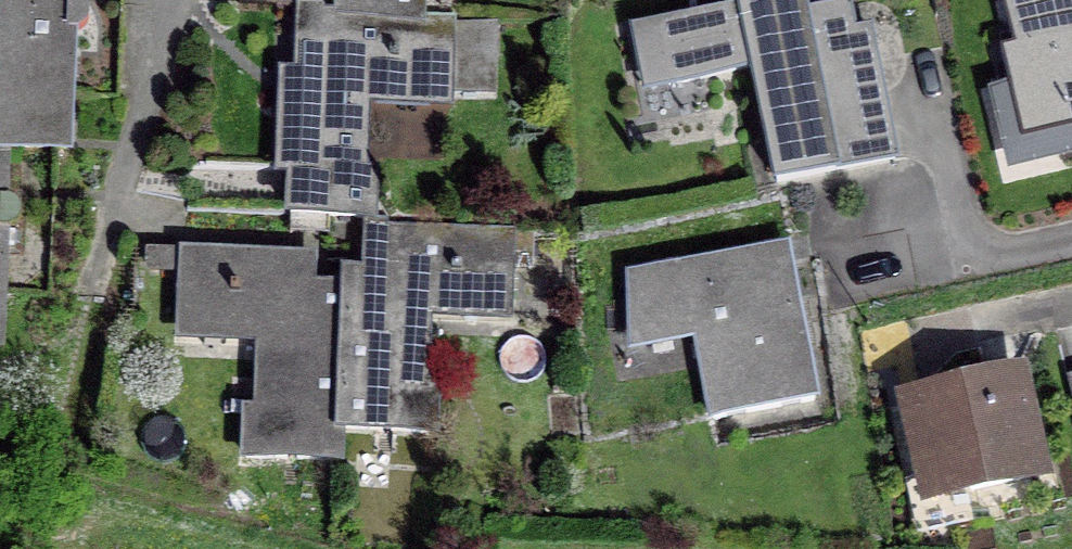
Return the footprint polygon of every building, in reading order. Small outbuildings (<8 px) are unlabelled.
[(5,146),(64,148),(70,30),(81,28),(89,16),(84,5),(71,0),(0,0),(0,2),(8,2),(1,145),(5,146)] [(420,19),(421,0),(339,0),(339,16),(420,19)] [(865,95),(847,5),(805,13),(802,0),(776,0),(663,23),(676,83),(753,67),(776,182),(895,158),(881,92),(865,95)] [(1017,50),(1001,53),(1021,137),(1071,125),(1071,0),(1005,0),(1017,50)] [(450,20),(420,19),(339,16),(321,15),(320,43),(300,42),(298,102),(283,101),(280,170),(292,171),(290,214),(372,217),(374,168),(363,168),(366,88),(488,93),(491,22),(450,20)] [(5,146),(1,145),(0,145),(0,265),(2,228),(14,226),(20,213),(15,202),(3,198),(5,146)] [(344,322),(340,428),(433,432),(436,383),(425,382),(428,301),(508,304),(509,267),(529,267),(531,234),(383,228),(382,256),(346,259),(345,290),(344,322)] [(338,461),(340,428),(344,322),(324,322),(325,287),(310,287),(311,258),(151,252),(150,269),(183,271),(181,324),(261,327),(258,408),(247,408),(245,457),(338,461)] [(814,400),(798,310),(792,311),(783,266),(742,273),(739,256),(631,276),(633,335),(695,324),(712,419),(814,400)] [(1043,473),(1019,378),(904,404),(926,499),(1043,473)]
